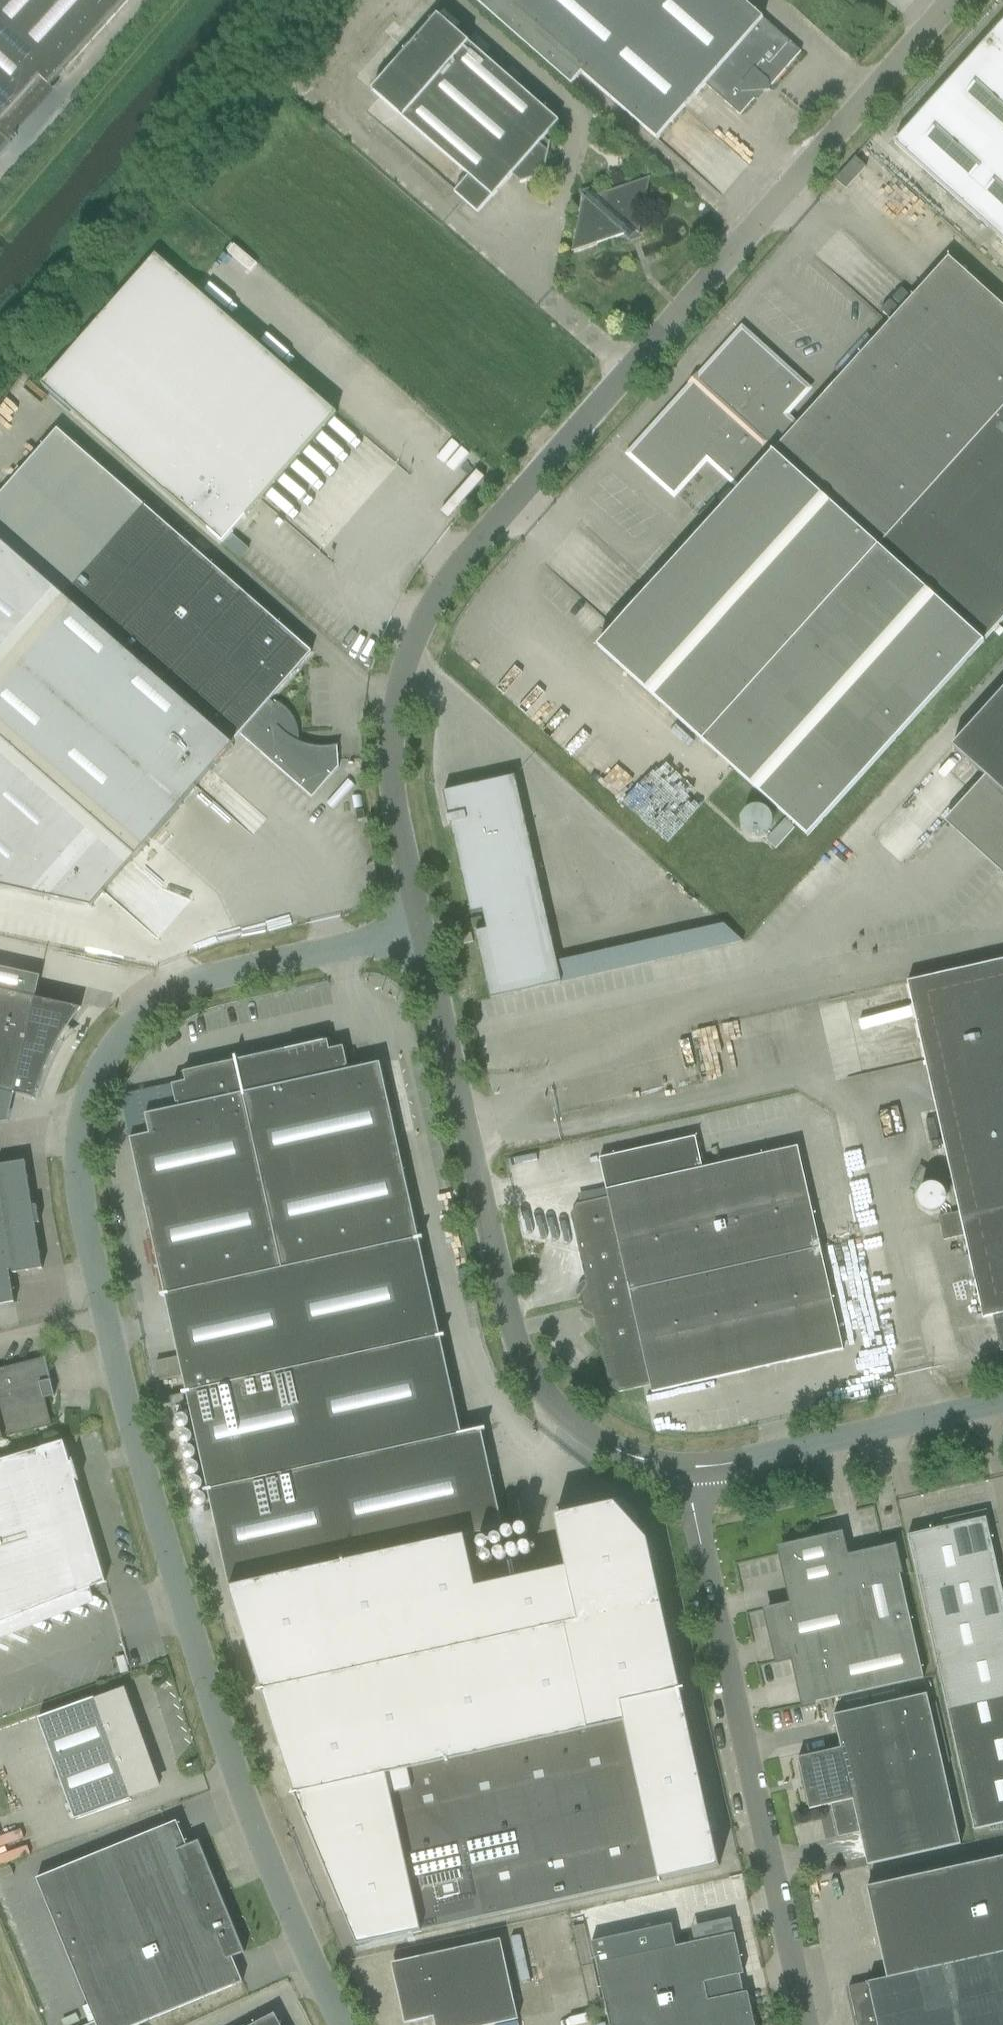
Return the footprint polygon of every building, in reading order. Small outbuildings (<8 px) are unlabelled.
[(41,80),(50,88),(129,0),(0,0),(0,125),(41,80)] [(571,86),(582,74),(657,140),(705,85),(740,115),(760,92),(770,91),(769,87),(801,52),(742,0),(474,0),(571,86)] [(559,122),(544,109),(437,16),(371,91),(469,176),(454,193),(477,213),(492,196),(493,197),(512,175),(521,182),(519,182),(520,183),(544,175),(549,150),(548,150),(547,151),(539,144),(559,122)] [(894,144),(1002,242),(1002,23),(894,144)] [(12,142),(0,131),(0,155),(12,142)] [(846,190),(866,167),(855,158),(835,180),(846,190)] [(591,191),(585,198),(583,196),(572,252),(624,234),(630,239),(636,232),(639,234),(650,178),(597,196),(591,191)] [(337,413),(155,255),(41,385),(223,544),(337,413)] [(597,646),(808,836),(983,642),(1002,620),(1002,307),(963,271),(948,257),(790,432),(784,427),(789,421),(783,416),(807,389),(742,331),(630,455),(674,494),(707,458),(740,488),(597,646)] [(92,908),(105,893),(131,863),(197,788),(211,771),(233,746),(232,744),(240,735),(297,785),(312,798),(339,768),(337,747),(338,747),(338,745),(328,747),(318,747),(308,745),(299,742),(299,734),(297,727),(294,720),(290,713),(285,707),(279,703),(278,702),(275,705),(270,700),(311,652),(57,429),(0,495),(0,888),(92,908)] [(1002,793),(1002,691),(952,747),(1002,793)] [(562,982),(515,776),(443,792),(471,914),(482,911),(487,930),(475,932),(490,999),(562,982)] [(784,819),(766,840),(775,849),(794,828),(784,819)] [(162,875),(172,863),(156,849),(146,861),(162,875)] [(137,876),(143,908),(193,900),(187,867),(137,876)] [(471,920),(473,930),(483,927),(481,917),(471,920)] [(907,982),(959,1212),(938,1216),(943,1240),(964,1236),(983,1318),(992,1316),(1000,1351),(1002,1351),(1002,960),(907,982)] [(14,1094),(15,1095),(15,1094),(33,1098),(33,1099),(34,1099),(45,1069),(59,1040),(63,1033),(67,1026),(81,1008),(80,1007),(79,1008),(34,998),(34,997),(39,976),(0,967),(0,1091),(14,1094)] [(150,1134),(130,1139),(229,1588),(235,1605),(263,1694),(274,1726),(296,1795),(358,1946),(410,1935),(719,1867),(661,1603),(647,1540),(614,1503),(555,1517),(567,1568),(476,1588),(465,1536),(503,1528),(503,1527),(509,1526),(509,1525),(503,1526),(481,1430),(483,1430),(483,1429),(462,1434),(380,1063),(346,1070),(345,1067),(347,1066),(343,1047),(330,1050),(328,1041),(184,1072),(186,1082),(172,1085),(176,1104),(178,1103),(179,1108),(146,1115),(150,1134)] [(576,1205),(570,1214),(579,1252),(586,1284),(580,1295),(581,1298),(581,1302),(820,1248),(798,1147),(702,1168),(695,1137),(620,1154),(620,1155),(627,1185),(608,1189),(607,1187),(605,1187),(608,1197),(576,1205)] [(25,1161),(0,1165),(0,1221),(38,1214),(37,1206),(32,1206),(25,1161)] [(35,1224),(40,1223),(38,1214),(0,1221),(0,1306),(15,1303),(10,1271),(13,1270),(13,1274),(42,1269),(35,1224)] [(820,1248),(581,1302),(582,1306),(583,1310),(593,1316),(601,1348),(609,1386),(619,1392),(650,1385),(652,1393),(843,1350),(839,1330),(820,1248)] [(53,1390),(49,1371),(46,1357),(43,1357),(44,1358),(40,1359),(0,1369),(0,1441),(4,1440),(3,1438),(52,1426),(46,1403),(45,1398),(55,1396),(53,1390)] [(159,1359),(161,1379),(179,1377),(177,1357),(159,1359)] [(174,1416),(187,1413),(183,1394),(170,1397),(174,1416)] [(0,1461),(0,1630),(4,1632),(10,1619),(23,1625),(29,1612),(42,1617),(47,1604),(60,1610),(66,1596),(79,1603),(85,1590),(105,1582),(75,1480),(77,1480),(78,1482),(80,1482),(73,1459),(72,1460),(72,1462),(70,1463),(63,1442),(0,1461)] [(991,1529),(987,1510),(968,1514),(970,1519),(962,1521),(961,1516),(943,1520),(944,1527),(908,1535),(974,1830),(1002,1824),(1002,1594),(991,1540),(993,1539),(991,1529)] [(900,1575),(898,1567),(894,1548),(846,1558),(840,1535),(780,1549),(792,1600),(900,1575)] [(777,1657),(912,1627),(900,1575),(792,1600),(793,1605),(767,1611),(777,1657)] [(923,1678),(912,1627),(777,1657),(778,1660),(794,1657),(805,1705),(923,1678)] [(124,1691),(95,1701),(94,1698),(38,1718),(75,1820),(131,1799),(130,1797),(158,1786),(139,1738),(124,1691)] [(945,1778),(927,1694),(853,1711),(833,1715),(841,1748),(798,1758),(807,1800),(809,1809),(831,1804),(945,1778)] [(960,1844),(945,1778),(831,1804),(838,1837),(860,1832),(867,1865),(887,1861),(960,1844)] [(158,1829),(37,1879),(97,2024),(137,2024),(243,1981),(233,1957),(245,1952),(199,1841),(187,1845),(177,1821),(158,1829)] [(867,1887),(887,1978),(848,1986),(857,2024),(1002,2024),(1002,1857),(867,1887)] [(591,1941),(610,2024),(755,2024),(747,1991),(744,1992),(740,1974),(743,1973),(735,1933),(657,1950),(652,1928),(591,1941)] [(500,1939),(395,1962),(408,2023),(434,2017),(435,2024),(492,2024),(518,2020),(500,1939)] [(274,2013),(252,2024),(281,2024),(274,2013)]
